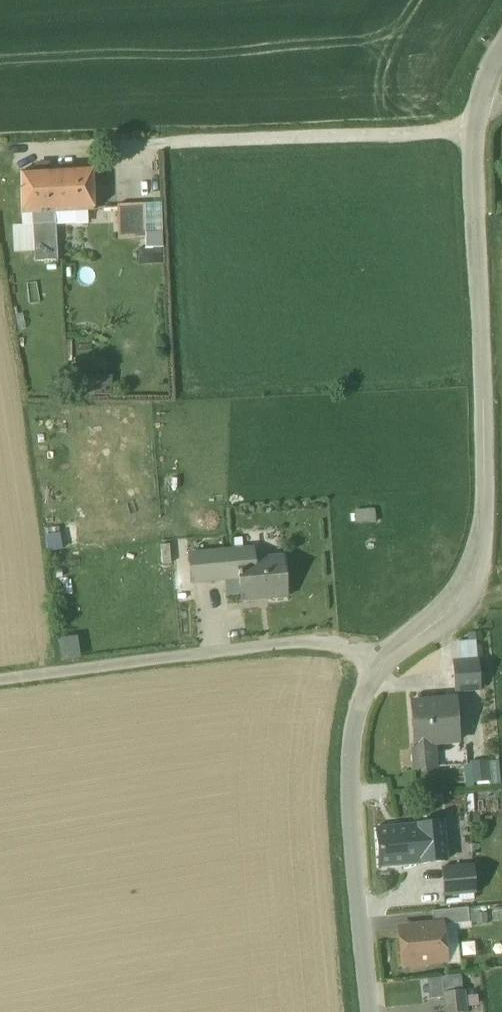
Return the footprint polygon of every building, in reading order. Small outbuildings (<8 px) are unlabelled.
[(92,170),(21,173),(23,212),(32,212),(32,224),(55,223),(55,211),(94,209),(92,170)] [(161,204),(144,205),(145,237),(150,236),(151,248),(163,248),(161,204)] [(144,205),(118,206),(119,238),(145,237),(144,205)] [(55,223),(32,224),(35,259),(57,258),(55,223)] [(99,385),(94,385),(93,391),(112,392),(113,375),(100,374),(99,385)] [(375,510),(355,511),(356,523),(376,522),(375,510)] [(277,547),(222,553),(225,578),(239,577),(241,599),(267,596),(267,599),(287,597),(284,559),(278,559),(277,547)] [(222,553),(189,556),(191,581),(225,578),(222,553)] [(61,659),(80,659),(79,634),(60,635),(61,659)] [(478,661),(452,663),(453,676),(479,674),(478,661)] [(479,674),(453,676),(455,690),(481,688),(479,674)] [(456,700),(410,703),(415,769),(434,768),(433,743),(459,741),(456,700)] [(469,783),(500,782),(500,760),(469,760),(469,783)] [(442,822),(420,825),(422,863),(444,860),(442,822)] [(420,825),(377,829),(379,867),(422,863),(420,825)] [(473,866),(441,869),(444,896),(475,894),(473,866)] [(468,908),(432,911),(434,925),(442,925),(456,924),(469,922),(468,908)] [(434,925),(398,929),(402,965),(406,964),(410,968),(423,967),(426,962),(446,960),(446,965),(460,963),(456,924),(442,925),(434,925)] [(445,994),(447,1011),(467,1011),(465,991),(445,994)]
